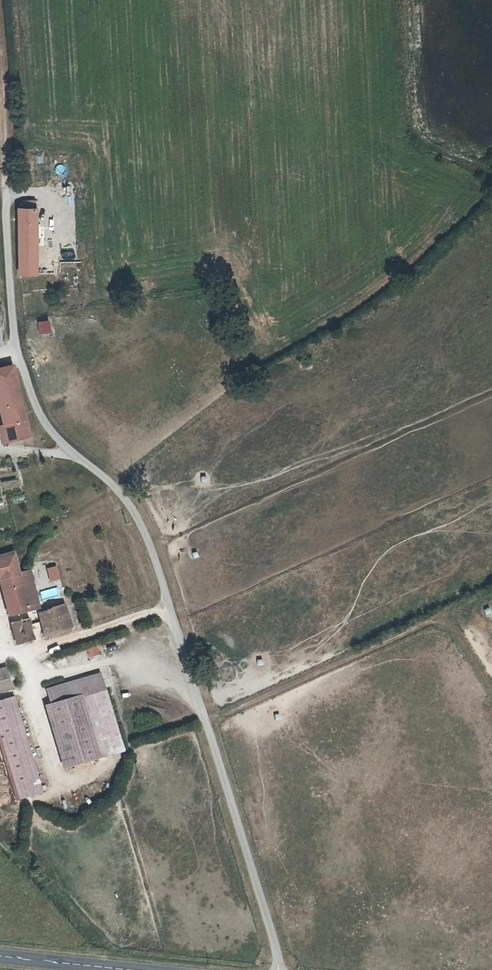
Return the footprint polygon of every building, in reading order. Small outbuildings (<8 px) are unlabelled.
[(42,276),(42,264),(38,264),(30,264),(29,250),(38,250),(37,213),(26,213),(20,213),(23,277),(42,276)] [(30,264),(38,264),(38,250),(29,250),(30,264)] [(2,422),(5,437),(7,443),(29,438),(10,366),(0,368),(0,416),(2,422)] [(0,558),(0,578),(1,580),(8,613),(39,605),(30,570),(21,571),(16,549),(4,556),(0,558)] [(57,565),(45,568),(49,581),(60,578),(57,565)] [(41,591),(42,598),(58,594),(57,587),(41,591)] [(39,605),(8,613),(10,620),(40,612),(39,605)] [(65,605),(40,612),(45,633),(70,627),(65,605)] [(45,633),(40,612),(10,620),(16,642),(46,635),(45,633)] [(90,656),(98,654),(96,646),(88,649),(90,656)] [(9,685),(3,663),(0,664),(0,687),(9,685)] [(36,691),(40,706),(94,693),(90,678),(36,691)] [(7,796),(34,789),(10,692),(0,695),(0,768),(7,796)] [(94,693),(40,706),(54,767),(109,754),(94,693)]
